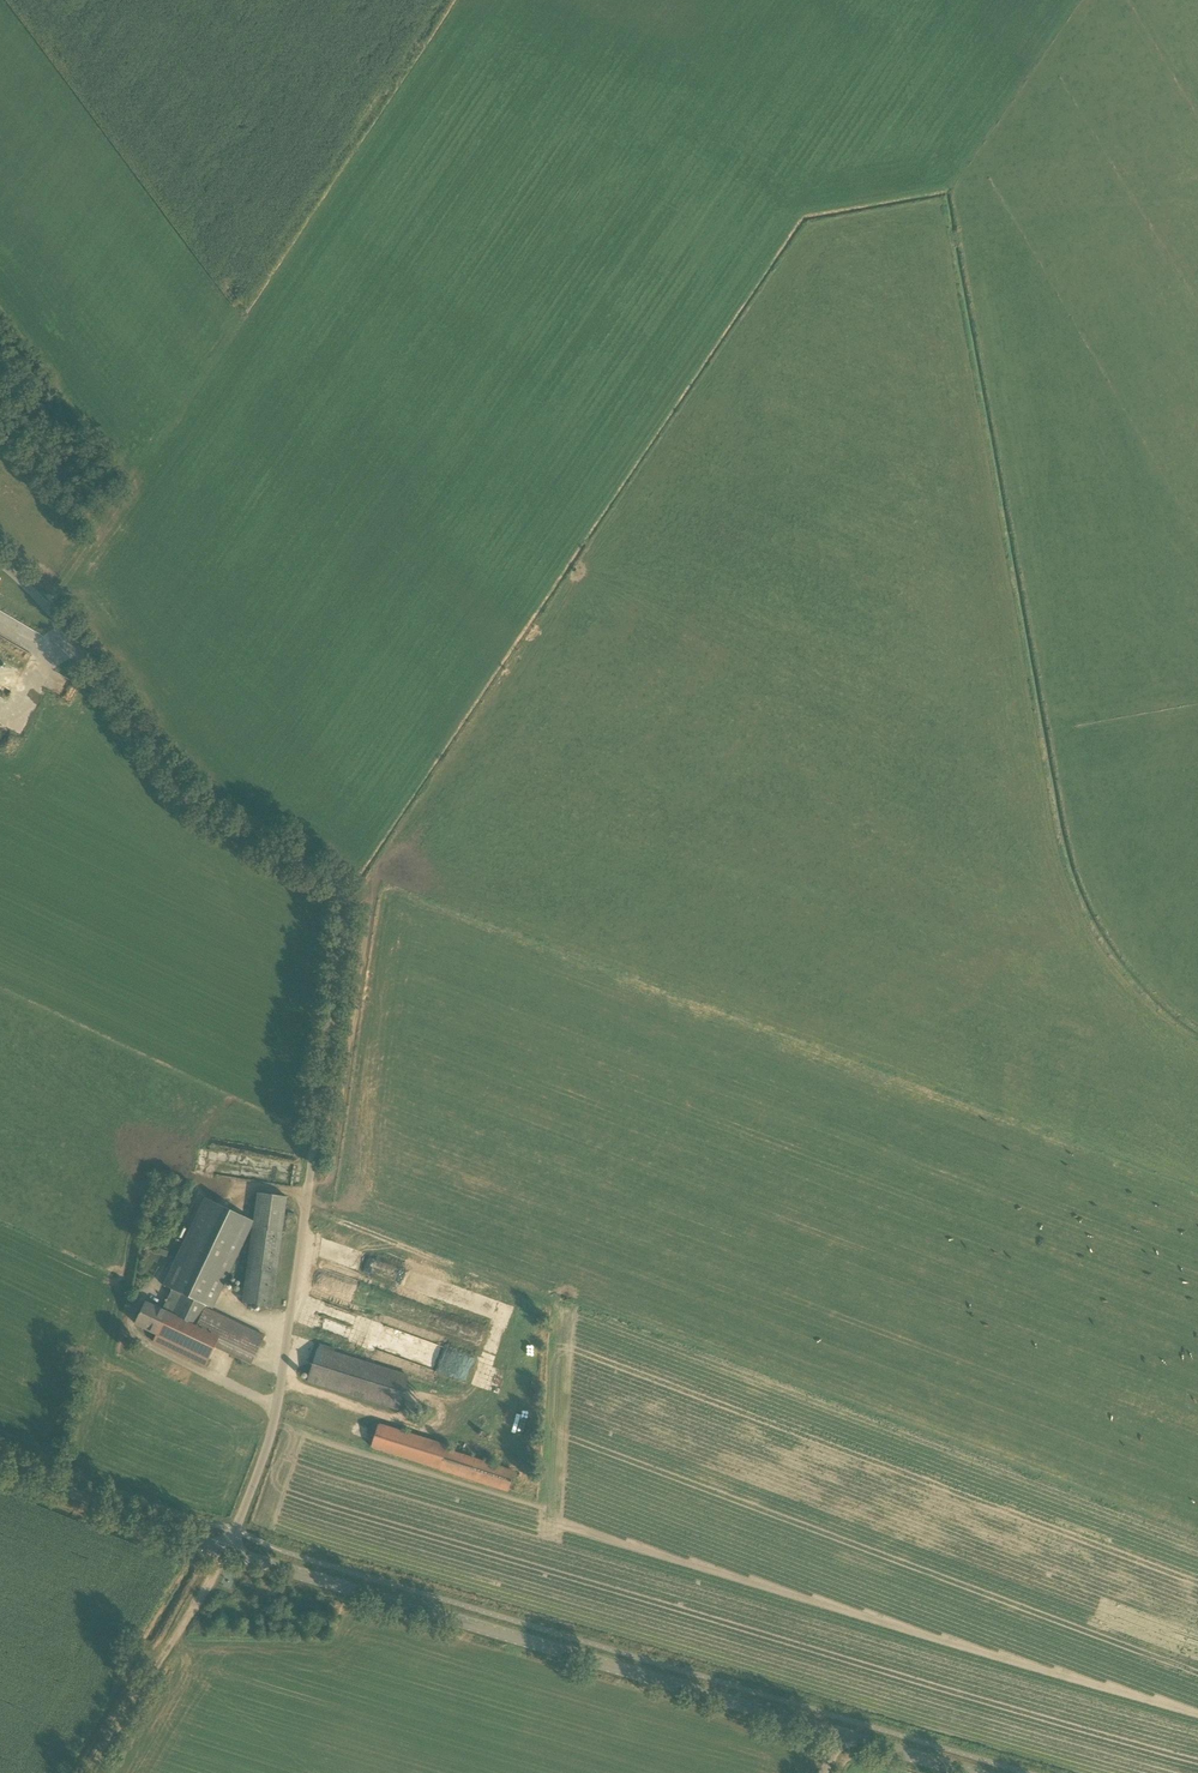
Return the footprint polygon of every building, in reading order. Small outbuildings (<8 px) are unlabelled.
[(292,1183),(293,1173),(279,1172),(278,1182),(292,1183)] [(271,1307),(286,1196),(258,1192),(243,1303),(271,1307)] [(212,1308),(253,1220),(204,1198),(163,1285),(171,1289),(167,1299),(165,1299),(164,1300),(166,1301),(162,1310),(145,1302),(135,1324),(157,1334),(153,1342),(205,1366),(215,1346),(252,1364),(265,1336),(205,1307),(206,1306),(212,1308)] [(399,1408),(409,1376),(317,1348),(307,1380),(399,1408)] [(445,1372),(451,1373),(456,1356),(445,1353),(443,1358),(448,1360),(445,1372)] [(472,1362),(490,1371),(494,1364),(475,1355),(472,1362)] [(508,1490),(514,1472),(446,1450),(448,1446),(378,1424),(371,1447),(508,1490)]
